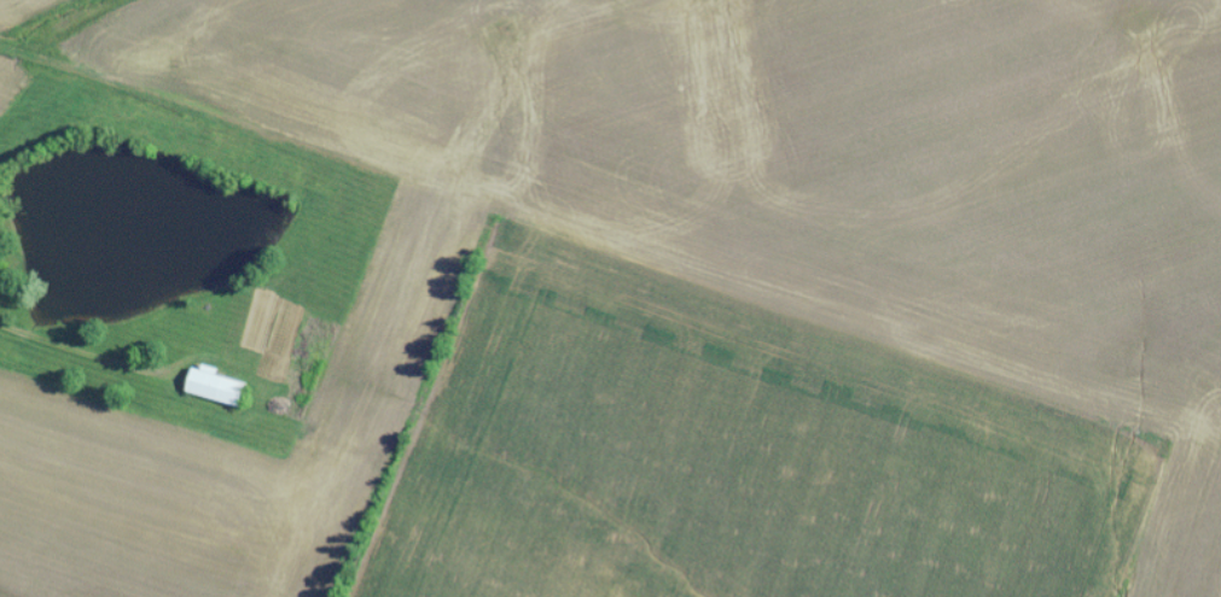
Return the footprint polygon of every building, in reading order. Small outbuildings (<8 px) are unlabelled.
[(198,368),(192,395),(253,409),(260,383),(198,368)]
